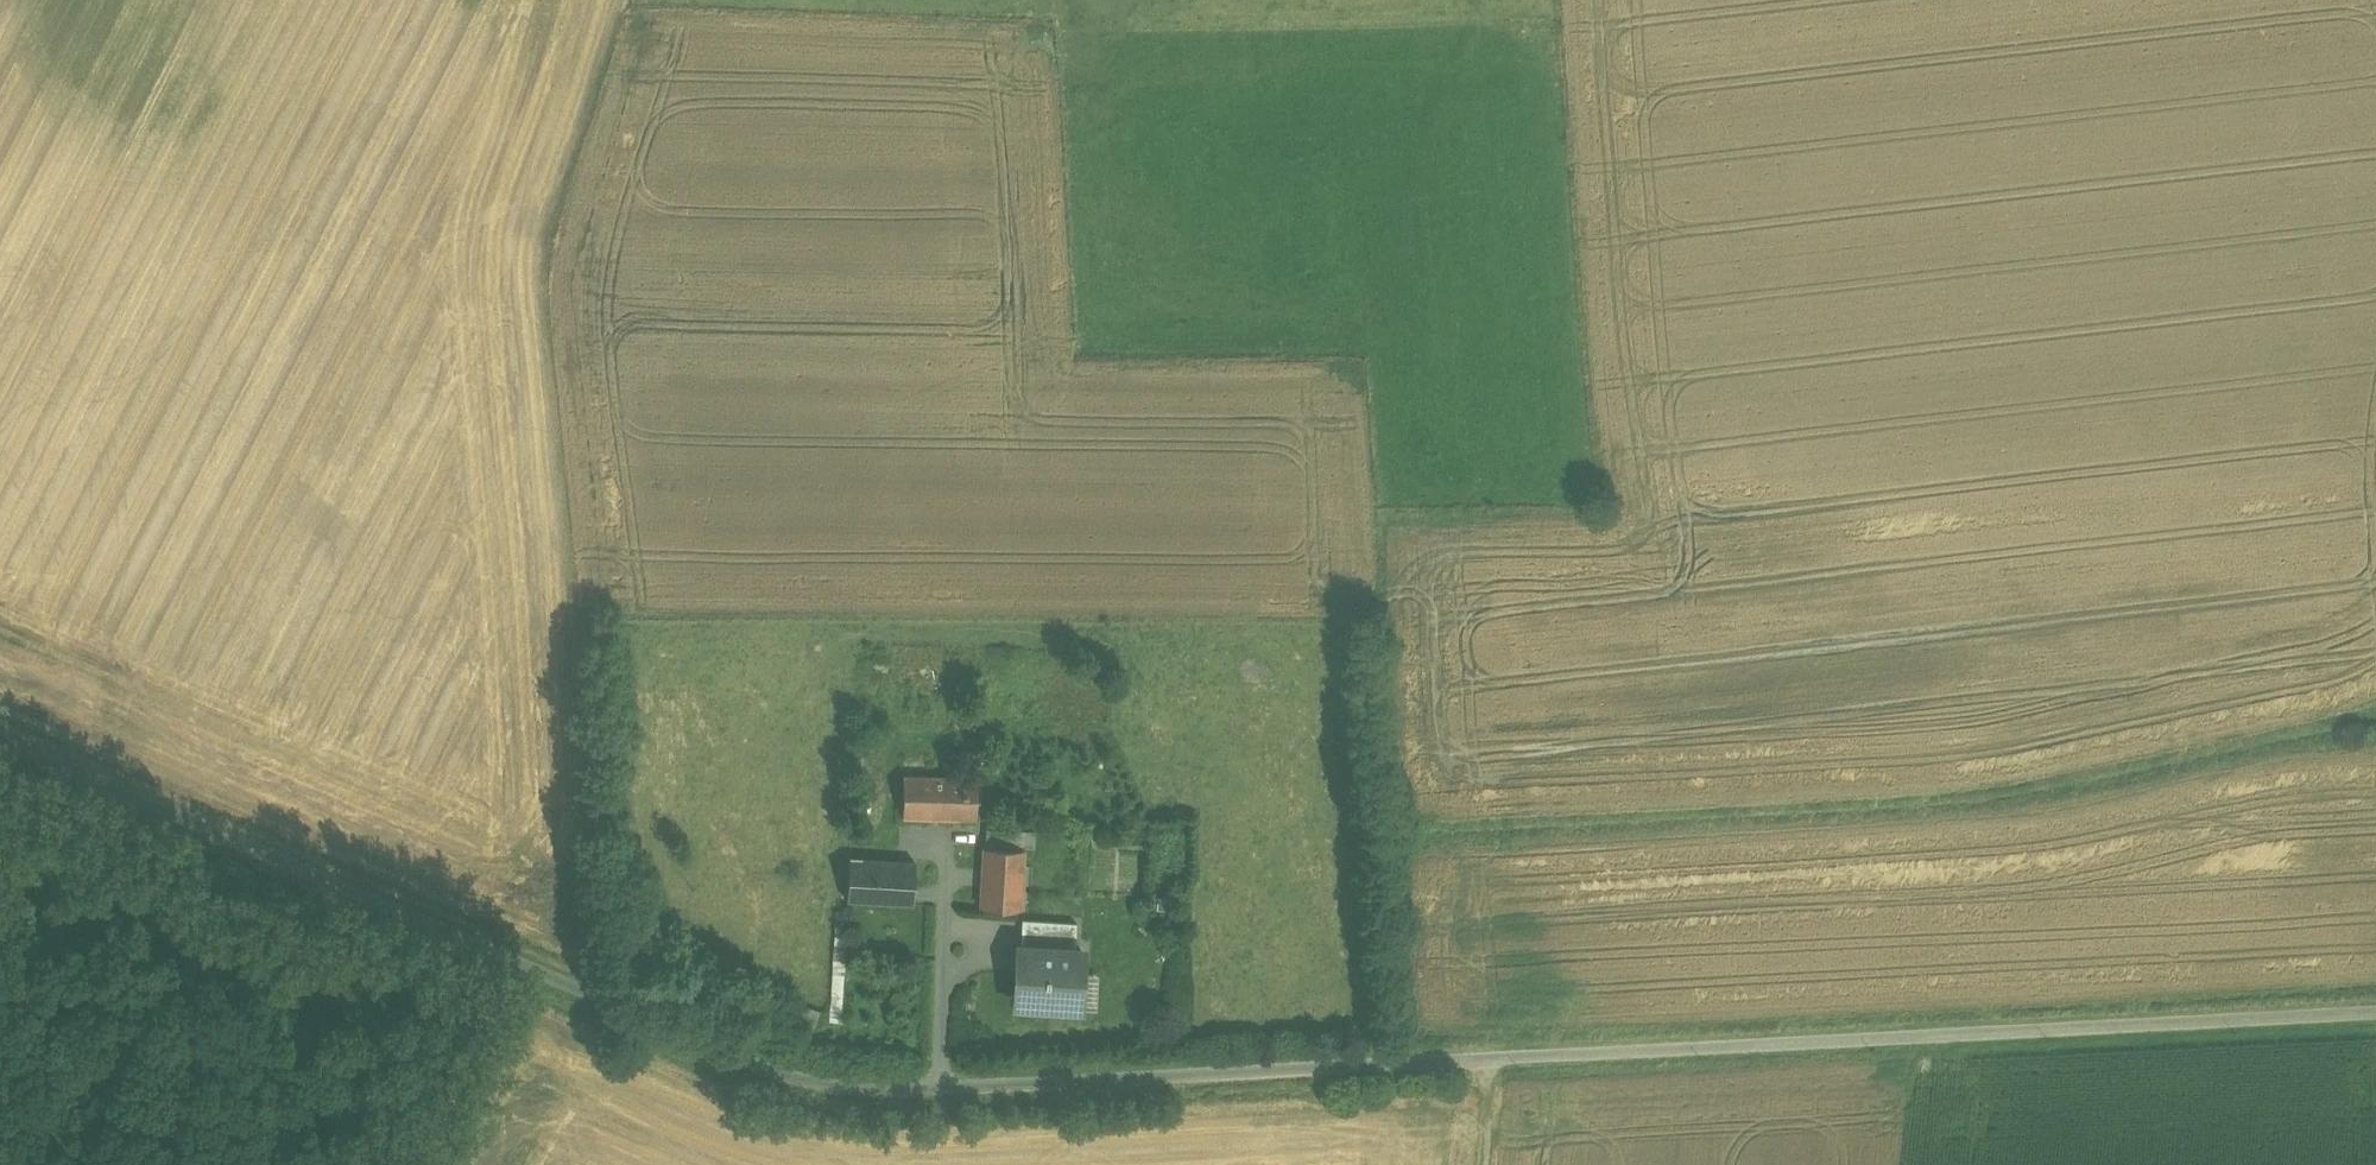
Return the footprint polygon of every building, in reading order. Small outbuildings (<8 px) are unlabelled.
[(855,669),(867,669),(867,644),(856,644),(855,669)] [(978,778),(905,775),(904,817),(977,819),(978,778)] [(1026,829),(989,827),(984,906),(1021,909),(1026,829)] [(917,859),(853,858),(852,900),(916,902),(917,859)] [(1079,921),(1025,918),(1024,946),(1078,948),(1079,921)] [(1024,946),(1020,945),(1019,969),(1028,970),(1026,1004),(1075,1007),(1077,974),(1084,974),(1085,949),(1078,948),(1024,946)] [(814,1026),(819,1011),(804,1005),(798,1020),(814,1026)]
